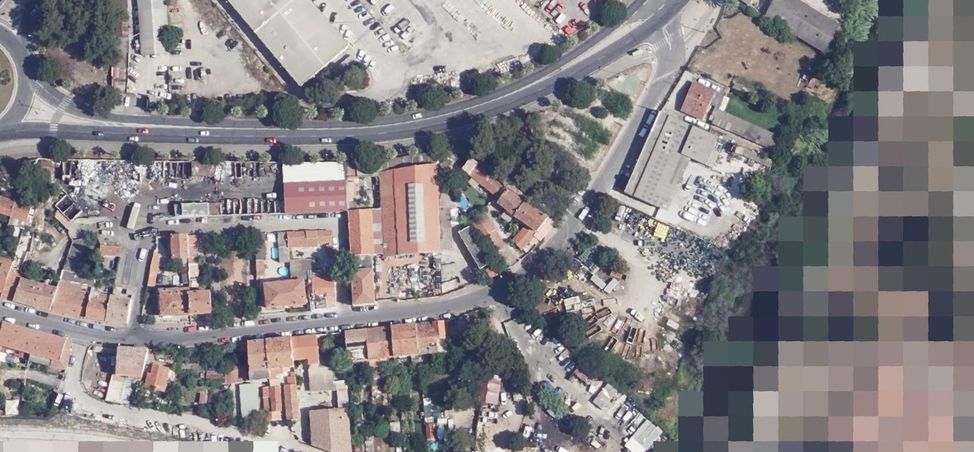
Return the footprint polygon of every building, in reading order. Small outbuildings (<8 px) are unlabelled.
[(116,51),(129,51),(129,37),(127,37),(127,0),(118,0),(117,19),(116,38),(116,51)] [(143,54),(169,53),(165,0),(139,0),(143,54)] [(303,88),(351,46),(312,0),(228,0),(303,88)] [(839,24),(800,0),(774,0),(765,17),(824,53),(839,24)] [(601,3),(597,6),(601,12),(606,9),(601,3)] [(115,67),(114,92),(127,92),(127,67),(126,67),(127,53),(116,53),(115,67)] [(714,91),(692,81),(679,111),(702,120),(714,91)] [(716,109),(711,122),(775,150),(781,137),(716,109)] [(716,137),(659,111),(624,193),(664,211),(668,208),(690,159),(704,165),(716,137)] [(741,155),(769,167),(771,161),(743,149),(741,155)] [(710,151),(704,165),(711,168),(717,154),(710,151)] [(431,165),(430,152),(406,156),(380,160),(381,173),(431,165)] [(446,152),(441,155),(444,160),(438,163),(446,176),(453,173),(448,165),(452,162),(446,152)] [(464,169),(502,198),(499,202),(508,209),(505,213),(503,216),(510,221),(515,215),(528,223),(513,239),(523,248),(535,235),(542,240),(555,221),(527,202),(526,203),(496,180),(498,178),(493,174),(496,171),(493,168),(494,166),(491,164),(493,161),(485,155),(483,158),(482,157),(478,162),(472,158),(464,169)] [(383,210),(371,210),(373,254),(385,254),(385,257),(400,256),(400,254),(439,253),(439,247),(439,232),(438,208),(452,207),(458,207),(459,207),(462,207),(437,164),(431,165),(381,173),(380,160),(358,162),(359,176),(381,175),(383,210)] [(353,306),(375,304),(373,254),(371,210),(362,211),(362,196),(359,196),(359,176),(358,162),(346,162),(347,181),(348,211),(353,306)] [(460,174),(498,204),(496,206),(505,213),(508,209),(499,202),(502,198),(464,169),(460,174)] [(285,214),(348,211),(347,181),(284,183),(285,214)] [(28,222),(31,207),(0,199),(0,215),(28,222)] [(696,223),(704,227),(714,204),(706,200),(696,223)] [(183,217),(200,216),(199,204),(182,205),(183,217)] [(121,218),(126,218),(136,218),(136,210),(126,211),(125,206),(121,206),(121,218)] [(69,230),(76,220),(61,207),(54,216),(69,230)] [(439,232),(439,247),(453,247),(452,224),(452,207),(438,208),(439,232)] [(468,214),(472,220),(473,220),(479,215),(476,209),(468,214)] [(485,212),(473,220),(494,255),(507,248),(485,212)] [(459,233),(481,269),(492,263),(471,226),(459,233)] [(331,231),(286,232),(287,245),(317,244),(317,242),(331,242),(331,231)] [(287,245),(286,232),(276,233),(278,249),(287,248),(287,245)] [(265,261),(264,233),(254,234),(255,261),(263,261),(265,261)] [(89,236),(72,240),(57,289),(51,310),(87,318),(91,295),(95,277),(78,273),(89,236)] [(187,236),(171,236),(172,259),(188,259),(187,236)] [(187,236),(188,259),(188,266),(197,265),(196,236),(187,236)] [(40,250),(41,240),(36,238),(33,248),(40,250)] [(119,256),(121,247),(118,247),(101,245),(99,253),(119,256)] [(287,248),(278,249),(279,265),(289,264),(289,260),(287,248)] [(28,252),(21,272),(24,273),(31,253),(28,252)] [(159,255),(153,253),(147,287),(152,287),(153,286),(159,255)] [(11,269),(13,262),(0,257),(0,292),(2,292),(11,269)] [(306,272),(315,271),(314,259),(300,260),(301,272),(306,272)] [(290,273),(295,272),(301,272),(300,260),(289,260),(289,264),(290,273)] [(263,261),(255,261),(256,278),(264,277),(263,261)] [(487,270),(492,278),(501,274),(496,265),(487,270)] [(15,301),(22,281),(24,273),(21,272),(11,269),(2,292),(0,298),(15,301)] [(333,280),(332,271),(315,271),(306,272),(307,281),(311,280),(313,299),(315,299),(317,310),(336,308),(333,280)] [(133,292),(136,280),(115,276),(113,288),(133,292)] [(51,310),(57,289),(22,281),(15,301),(51,310)] [(303,281),(263,285),(266,309),(305,305),(303,281)] [(153,316),(190,315),(190,294),(190,291),(159,291),(160,298),(153,299),(153,316)] [(211,314),(210,293),(190,294),(190,315),(211,314)] [(107,321),(111,298),(91,295),(87,318),(107,321)] [(128,323),(132,301),(111,298),(107,321),(128,323)] [(446,341),(443,322),(416,325),(419,356),(438,354),(436,342),(446,341)] [(29,360),(36,333),(3,324),(0,342),(0,352),(29,360)] [(392,328),(394,358),(419,356),(416,325),(392,328)] [(381,359),(394,358),(392,328),(366,330),(369,361),(371,379),(383,378),(381,359)] [(369,361),(366,330),(345,333),(348,363),(369,361)] [(29,360),(66,370),(71,351),(70,342),(36,333),(29,360)] [(328,451),(352,451),(346,381),(334,382),(333,366),(320,367),(317,335),(291,337),(293,360),(306,359),(309,391),(336,389),(338,410),(310,412),(312,446),(328,451)] [(293,367),(293,360),(291,337),(266,340),(269,380),(269,388),(272,421),(279,420),(278,412),(280,412),(277,379),(274,379),(274,374),(283,373),(283,367),(293,367)] [(269,380),(266,340),(239,343),(240,351),(248,351),(249,381),(269,380)] [(119,349),(93,344),(93,349),(118,354),(119,349)] [(106,400),(121,404),(125,376),(141,377),(148,350),(119,349),(118,354),(116,368),(113,368),(110,380),(106,400)] [(243,363),(229,364),(229,369),(224,369),(224,383),(245,381),(243,363)] [(168,370),(152,365),(150,375),(146,374),(143,387),(163,392),(168,370)] [(383,385),(383,383),(383,378),(371,379),(371,384),(371,386),(383,385)] [(240,397),(255,395),(255,385),(239,385),(240,397)] [(287,420),(291,419),(298,419),(295,385),(288,385),(284,385),(287,420)] [(264,422),(272,421),(269,388),(261,389),(264,422)] [(256,405),(255,395),(240,397),(240,406),(256,405)] [(372,442),(356,444),(356,451),(372,451),(372,442)]
